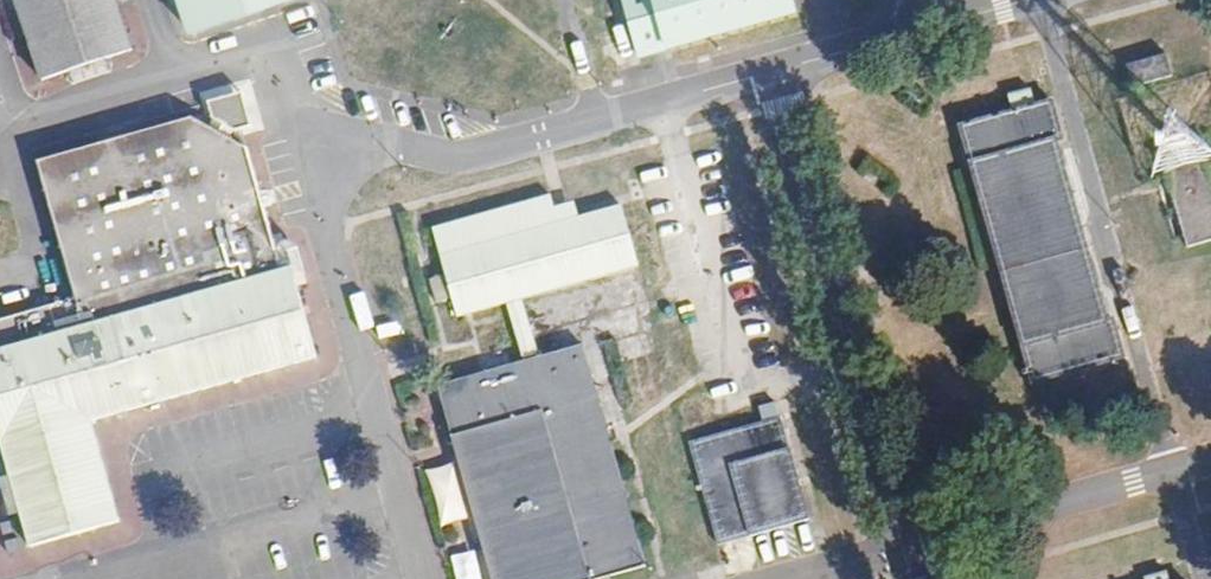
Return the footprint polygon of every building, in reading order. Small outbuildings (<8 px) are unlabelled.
[(41,87),(134,53),(116,0),(12,0),(41,87)] [(191,39),(307,8),(305,0),(177,0),(191,39)] [(636,70),(800,19),(794,0),(612,0),(636,70)] [(86,336),(0,362),(0,444),(40,578),(63,578),(148,550),(117,445),(324,380),(294,275),(278,280),(239,138),(269,130),(251,72),(192,89),(199,113),(34,162),(86,336)] [(1054,104),(953,135),(1032,385),(1125,357),(1054,104)] [(439,387),(493,578),(611,578),(649,568),(586,347),(540,359),(524,303),(640,269),(623,207),(580,220),(575,204),(555,209),(552,196),(433,231),(458,322),(508,307),(524,363),(439,387)] [(782,419),(689,445),(717,549),(811,523),(782,419)]
